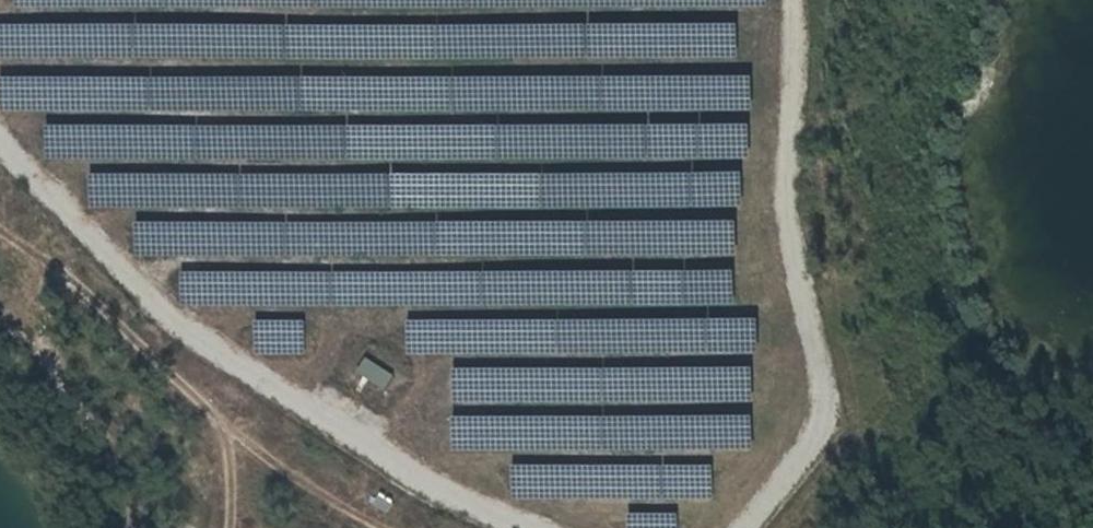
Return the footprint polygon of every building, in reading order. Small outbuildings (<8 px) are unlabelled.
[(405,380),(367,355),(353,376),(391,401),(405,380)] [(394,505),(382,497),(377,504),(376,506),(388,514),(394,505)]
